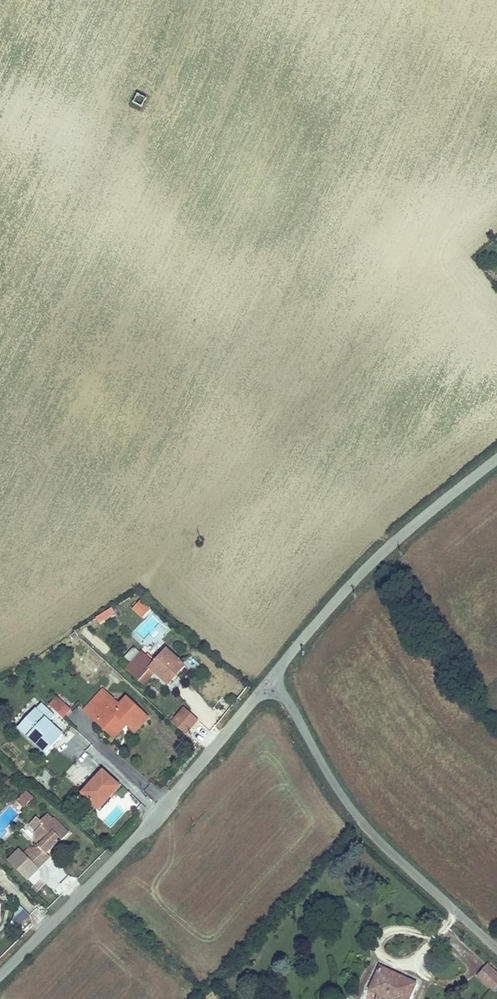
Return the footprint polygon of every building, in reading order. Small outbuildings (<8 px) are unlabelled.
[(147,99),(138,93),(133,103),(142,108),(147,99)] [(132,609),(142,619),(152,610),(141,600),(132,609)] [(94,620),(96,625),(115,614),(112,609),(94,620)] [(117,642),(128,651),(133,645),(122,636),(117,642)] [(154,664),(143,653),(127,669),(145,685),(156,673),(169,685),(186,666),(167,649),(154,664)] [(85,710),(91,716),(92,715),(97,721),(100,719),(112,731),(122,720),(127,724),(136,732),(149,718),(128,698),(121,706),(104,690),(85,710)] [(48,706),(63,720),(72,710),(57,696),(48,706)] [(14,724),(47,754),(69,729),(41,704),(36,709),(31,705),(14,724)] [(185,736),(199,721),(183,707),(170,721),(185,736)] [(97,721),(114,738),(127,724),(122,720),(112,731),(100,719),(97,721)] [(19,767),(31,779),(36,774),(23,762),(19,767)] [(83,793),(98,807),(111,793),(113,794),(120,786),(104,771),(83,793)] [(20,798),(27,805),(33,799),(25,792),(20,798)] [(83,793),(77,800),(92,813),(98,807),(83,793)] [(111,793),(98,807),(100,809),(113,794),(111,793)] [(20,798),(18,800),(25,807),(27,805),(20,798)] [(26,858),(38,870),(50,857),(47,853),(56,844),(53,841),(58,836),(62,840),(69,833),(54,818),(53,819),(48,814),(41,821),(37,817),(29,825),(36,832),(36,836),(42,842),(38,846),(35,849),(26,858)] [(35,849),(29,848),(23,854),(26,858),(35,849)] [(18,927),(29,917),(20,907),(8,916),(18,927)] [(493,990),(496,986),(496,973),(489,965),(478,977),(493,990)] [(380,994),(378,998),(409,998),(416,983),(381,967),(371,990),(380,994)]
